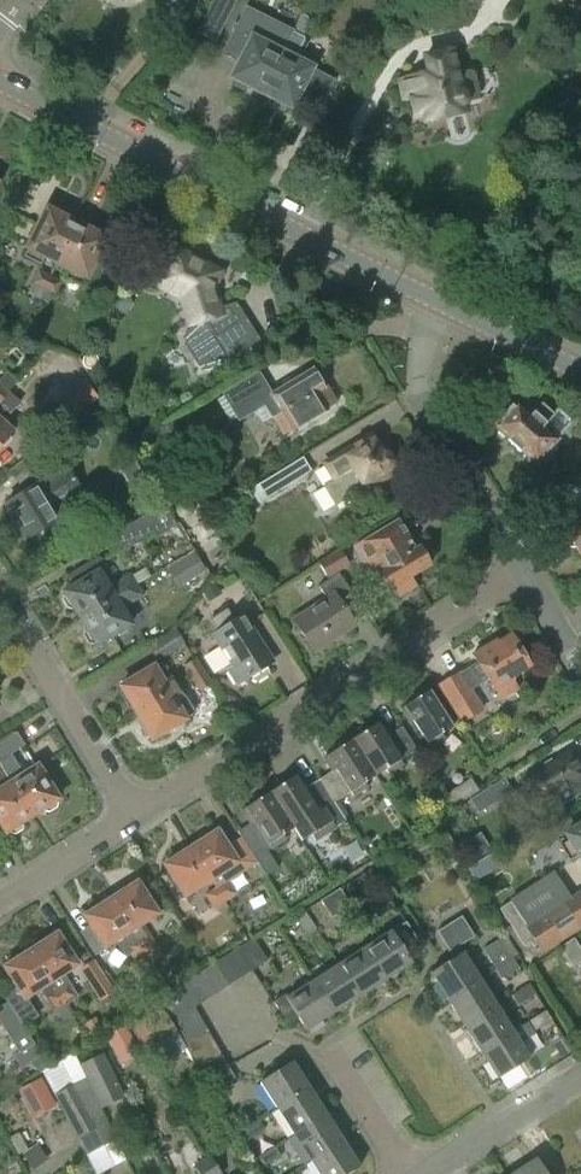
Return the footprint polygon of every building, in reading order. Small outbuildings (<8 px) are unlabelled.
[(194,35),(212,44),(235,0),(212,0),(194,35)] [(580,13),(580,0),(555,0),(580,13)] [(246,9),(224,51),(242,60),(232,78),(235,79),(234,81),(234,87),(243,91),(247,88),(248,86),(251,87),(262,93),(292,32),(246,9)] [(292,32),(262,93),(273,98),(273,99),(276,100),(275,102),(275,107),(283,111),(287,108),(288,106),(291,108),(299,92),(320,103),(331,82),(310,71),(311,69),(294,60),(296,56),(295,56),(304,38),(301,37),(310,20),(300,15),(292,32)] [(424,112),(425,120),(463,111),(462,103),(476,100),(478,96),(473,75),(469,72),(456,75),(451,52),(425,58),(429,76),(401,83),(404,99),(412,97),(416,114),(424,112)] [(44,257),(56,263),(76,224),(64,218),(64,214),(56,210),(52,212),(46,209),(27,248),(28,249),(23,257),(40,266),(44,257)] [(76,224),(56,263),(69,269),(64,278),(81,287),(85,277),(86,278),(105,239),(102,238),(102,234),(95,230),(91,232),(76,224)] [(176,253),(162,282),(183,293),(193,330),(187,332),(182,342),(189,354),(193,352),(219,352),(224,360),(255,341),(242,321),(240,322),(230,306),(215,310),(209,287),(216,273),(205,268),(204,262),(192,256),(185,258),(176,253)] [(33,285),(43,290),(49,277),(38,271),(31,284),(33,285)] [(49,277),(43,290),(51,294),(55,296),(61,283),(49,277)] [(33,285),(29,293),(39,298),(43,290),(33,285)] [(43,290),(39,298),(47,303),(51,294),(43,290)] [(117,293),(111,304),(117,315),(127,314),(133,304),(129,294),(117,293)] [(221,395),(238,424),(267,407),(281,431),(289,426),(293,432),(337,405),(326,388),(323,390),(312,371),(272,396),(259,373),(221,395)] [(13,387),(17,383),(7,373),(0,380),(0,401),(13,387)] [(87,385),(55,410),(67,424),(98,399),(87,385)] [(0,401),(0,447),(2,445),(5,446),(11,439),(10,436),(13,433),(3,423),(25,398),(13,387),(0,401)] [(497,427),(509,438),(507,441),(520,453),(522,450),(535,462),(539,458),(543,462),(556,449),(551,444),(555,440),(570,423),(557,411),(553,415),(541,404),(529,417),(516,405),(514,408),(511,406),(509,408),(504,408),(499,414),(499,419),(497,421),(499,424),(497,427)] [(572,432),(580,440),(580,423),(572,432)] [(324,465),(333,480),(322,487),(334,507),(376,482),(377,484),(392,475),(391,473),(394,471),(391,467),(393,464),(388,457),(384,456),(381,450),(380,451),(371,436),(324,465)] [(66,467),(6,505),(28,539),(59,519),(53,510),(81,492),(66,467)] [(267,481),(254,490),(262,503),(275,495),(267,481)] [(561,527),(567,537),(564,543),(568,550),(575,549),(580,559),(580,558),(580,485),(567,494),(580,516),(561,527)] [(181,517),(187,519),(192,515),(194,509),(190,504),(184,502),(178,506),(177,512),(181,517)] [(164,505),(115,534),(122,546),(125,551),(153,534),(156,538),(166,532),(169,537),(167,538),(174,550),(178,548),(178,549),(188,543),(177,525),(176,526),(164,505)] [(397,523),(355,549),(372,577),(380,572),(397,600),(416,588),(411,579),(430,567),(419,549),(415,551),(397,523)] [(337,553),(318,565),(328,579),(337,573),(346,567),(337,553)] [(205,572),(195,555),(177,565),(188,582),(205,572)] [(64,598),(63,601),(68,609),(72,610),(74,609),(80,618),(135,585),(130,576),(108,589),(100,576),(106,572),(105,571),(107,566),(103,560),(98,559),(97,557),(69,574),(76,586),(65,594),(66,596),(64,598)] [(293,619),(314,651),(353,626),(341,606),(353,598),(337,573),(328,579),(318,585),(326,598),(293,619)] [(213,584),(203,590),(209,601),(220,594),(213,584)] [(135,585),(80,618),(86,628),(84,636),(89,645),(93,646),(95,644),(97,647),(115,636),(119,637),(125,633),(126,629),(131,626),(121,610),(142,597),(135,585)] [(214,635),(234,666),(227,670),(237,686),(251,677),(253,680),(260,681),(268,676),(268,671),(266,668),(272,664),(243,617),(235,622),(227,610),(209,621),(217,633),(214,635)] [(147,647),(156,662),(184,645),(175,630),(147,647)] [(476,664),(437,688),(460,726),(476,716),(464,697),(487,683),(494,694),(495,693),(501,702),(517,692),(512,683),(513,682),(511,679),(529,668),(510,636),(498,644),(496,641),(471,656),(472,658),(476,664)] [(196,659),(183,667),(190,680),(204,672),(196,659)] [(121,690),(120,694),(124,701),(128,701),(135,714),(175,690),(160,665),(154,669),(153,668),(120,688),(121,690)] [(204,672),(190,680),(197,692),(210,683),(204,672)] [(417,699),(401,709),(410,723),(414,721),(431,748),(444,739),(441,734),(452,727),(426,686),(414,694),(417,699)] [(175,690),(135,714),(143,726),(142,730),(146,737),(150,737),(152,740),(168,730),(174,734),(184,727),(184,721),(185,720),(184,718),(192,713),(183,697),(180,698),(175,690)] [(360,727),(349,735),(375,776),(385,770),(388,774),(403,765),(400,760),(416,750),(401,727),(390,735),(381,721),(363,732),(360,727)] [(0,744),(0,768),(32,817),(43,810),(44,812),(48,812),(54,808),(56,805),(55,802),(58,800),(47,782),(48,779),(44,772),(40,771),(36,766),(23,775),(11,755),(25,746),(16,733),(0,744)] [(332,771),(319,780),(334,803),(347,795),(347,794),(350,792),(353,796),(368,787),(365,782),(375,776),(349,735),(338,742),(341,747),(324,758),(332,771)] [(515,794),(524,809),(537,801),(539,805),(555,795),(562,806),(575,798),(580,795),(580,772),(580,770),(580,769),(580,767),(576,760),(573,759),(569,753),(524,781),(528,786),(515,794)] [(6,834),(9,832),(10,834),(13,835),(20,830),(22,826),(21,824),(32,817),(0,768),(0,825),(6,834)] [(266,787),(292,828),(302,844),(312,838),(314,842),(334,829),(334,828),(345,821),(334,803),(319,780),(308,787),(300,774),(281,785),(278,780),(266,787)] [(444,795),(453,808),(479,792),(470,779),(444,795)] [(504,780),(471,800),(479,814),(513,794),(504,780)] [(292,828),(266,787),(255,794),(258,800),(241,811),(250,824),(237,832),(265,877),(278,869),(266,852),(270,850),(270,849),(285,840),(282,835),(292,828)] [(569,841),(559,846),(569,861),(577,855),(580,861),(580,825),(565,835),(569,841)] [(209,880),(215,888),(223,902),(234,894),(226,882),(254,863),(238,839),(226,846),(216,831),(213,833),(209,831),(202,836),(202,840),(189,848),(209,880)] [(478,837),(462,847),(472,864),(488,854),(478,837)] [(185,896),(209,880),(189,848),(178,855),(175,853),(168,857),(168,862),(164,864),(185,896)] [(524,947),(530,943),(533,947),(537,944),(543,953),(580,928),(580,897),(578,893),(566,901),(550,876),(499,910),(524,947)] [(122,892),(110,899),(152,964),(162,958),(155,947),(156,946),(142,924),(157,914),(137,882),(133,885),(129,883),(122,888),(122,892)] [(223,902),(215,888),(203,895),(212,909),(223,902)] [(339,889),(330,895),(341,912),(350,906),(339,889)] [(341,912),(330,895),(320,901),(331,918),(341,912)] [(91,927),(80,934),(93,955),(118,939),(131,960),(126,963),(150,1001),(169,990),(152,964),(110,899),(98,907),(95,905),(88,909),(88,914),(84,916),(91,927)] [(294,918),(305,935),(315,929),(304,911),(294,918)] [(462,918),(438,933),(451,954),(459,948),(474,939),(462,918)] [(391,930),(364,948),(384,980),(411,962),(402,948),(414,941),(403,924),(391,931),(391,930)] [(41,944),(30,951),(64,1005),(74,999),(60,976),(76,966),(56,934),(53,936),(49,934),(42,939),(41,944)] [(253,938),(237,947),(238,948),(251,971),(267,961),(253,938)] [(500,939),(482,950),(495,970),(512,959),(500,939)] [(572,968),(580,962),(580,951),(573,939),(559,948),(572,968)] [(238,948),(226,956),(240,978),(240,979),(252,971),(251,971),(238,948)] [(364,948),(338,965),(358,996),(384,980),(364,948)] [(453,958),(429,974),(446,1000),(479,979),(462,953),(459,948),(451,954),(453,958)] [(7,965),(4,967),(18,989),(4,999),(12,1011),(24,1028),(37,1019),(24,999),(39,990),(53,1012),(55,1010),(64,1005),(30,951),(19,958),(16,956),(8,961),(7,965)] [(225,955),(214,962),(229,985),(240,978),(226,956),(225,955)] [(519,969),(512,959),(495,970),(501,980),(519,969)] [(113,994),(94,962),(80,971),(99,1002),(113,994)] [(214,962),(202,970),(217,993),(229,985),(214,962)] [(338,965),(312,982),(332,1014),(358,996),(338,965)] [(202,970),(191,977),(206,1000),(217,993),(202,970)] [(191,977),(158,998),(160,1001),(171,1021),(194,1008),(206,1000),(191,977)] [(479,979),(446,1000),(463,1026),(496,1005),(479,979)] [(284,996),(272,1003),(287,1026),(297,1019),(305,1031),(332,1014),(312,982),(286,999),(284,996)] [(511,996),(517,1006),(535,995),(528,985),(511,996)] [(159,1002),(127,1020),(143,1049),(175,1031),(170,1021),(159,1002)] [(72,1018),(64,1005),(55,1010),(63,1024),(72,1018)] [(496,1005),(463,1026),(480,1053),(512,1032),(496,1005)] [(171,1021),(170,1021),(175,1031),(176,1032),(177,1031),(200,1019),(194,1008),(171,1021)] [(0,1020),(0,1025),(18,1053),(12,1056),(20,1069),(32,1062),(41,1056),(24,1028),(12,1011),(0,1020)] [(528,1022),(534,1032),(552,1021),(545,1011),(528,1022)] [(200,1019),(177,1031),(183,1043),(207,1030),(200,1018),(200,1019)] [(512,1032),(480,1053),(496,1079),(529,1057),(520,1043),(533,1035),(525,1023),(512,1032)] [(133,1046),(124,1028),(107,1036),(117,1054),(133,1046)] [(207,1030),(183,1043),(190,1056),(214,1042),(207,1030)] [(214,1042),(190,1056),(197,1067),(220,1054),(214,1042)] [(220,1054),(197,1067),(204,1080),(228,1066),(220,1054)] [(102,1055),(77,1068),(84,1080),(100,1110),(125,1097),(102,1055)] [(41,1072),(48,1068),(41,1056),(32,1062),(38,1073),(41,1072)] [(258,1081),(276,1109),(308,1088),(291,1061),(258,1081)] [(228,1066),(204,1080),(210,1092),(234,1078),(228,1067),(228,1066)] [(53,1106),(39,1080),(19,1091),(33,1117),(53,1106)] [(100,1110),(84,1080),(54,1096),(86,1157),(117,1141),(100,1110)] [(276,1109),(292,1135),(324,1115),(308,1088),(276,1109)] [(11,1096),(0,1103),(0,1106),(4,1112),(16,1105),(11,1096)] [(292,1135),(308,1161),(341,1141),(324,1115),(292,1135)] [(240,1132),(247,1142),(264,1131),(257,1121),(240,1132)] [(308,1161),(316,1173),(348,1173),(358,1168),(341,1141),(308,1161)] [(257,1158),(263,1168),(280,1157),(274,1147),(257,1158)] [(194,1167),(199,1173),(218,1173),(208,1158),(194,1167)] [(514,1173),(542,1173),(534,1161),(514,1173)]
